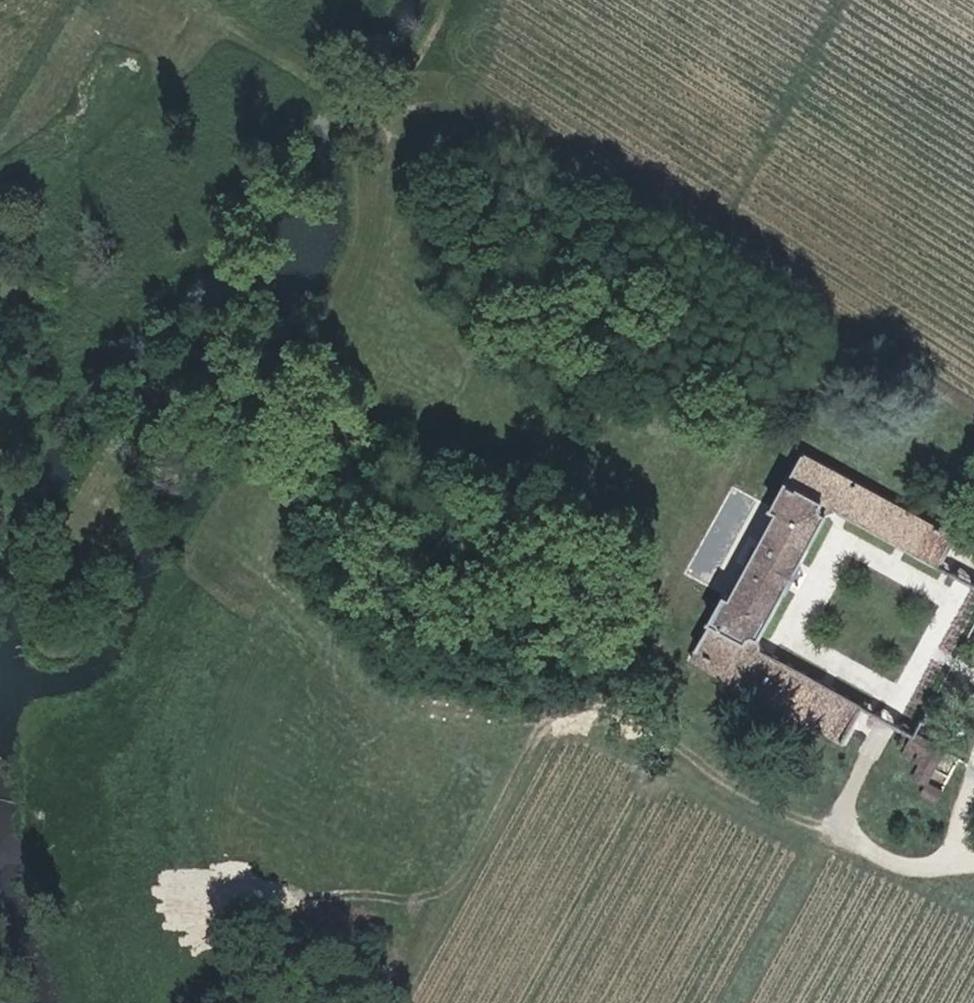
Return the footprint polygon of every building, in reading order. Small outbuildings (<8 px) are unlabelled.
[(891,495),(800,447),(768,507),(774,510),(731,592),(724,589),(689,654),(749,686),(844,735),(865,697),(764,638),(763,624),(774,605),(827,508),(838,503),(939,557),(953,529),(891,495)] [(911,735),(903,752),(920,761),(913,776),(929,784),(945,751),(911,735)]
